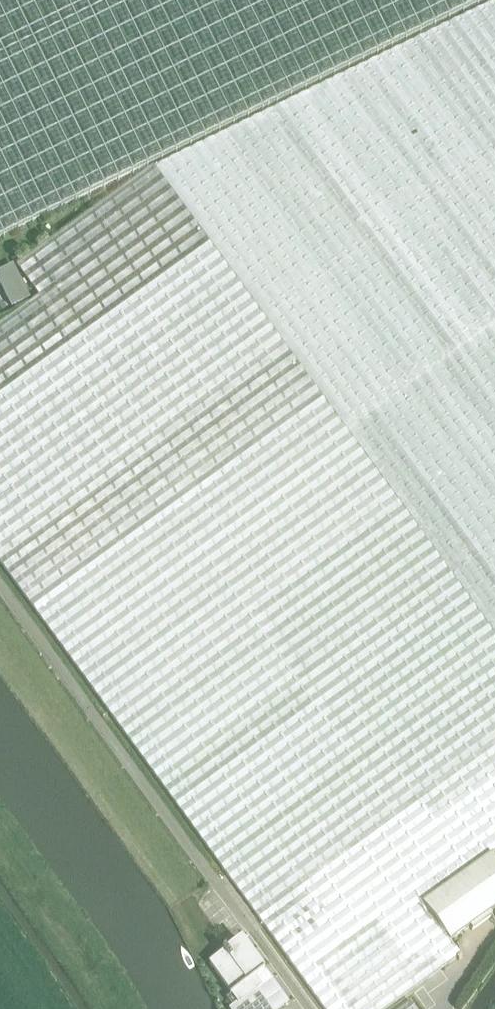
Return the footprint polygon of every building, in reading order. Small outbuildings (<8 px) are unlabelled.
[(147,159),(494,0),(0,0),(0,236),(147,159)] [(155,170),(154,168),(18,266),(40,297),(0,325),(0,565),(36,615),(181,814),(323,1008),(386,1008),(461,956),(449,943),(494,909),(494,7),(155,170)] [(0,272),(0,285),(11,308),(28,299),(12,266),(0,272)] [(254,994),(258,990),(252,982),(262,974),(239,943),(208,967),(237,1005),(232,1008),(266,1008),(254,994)]
